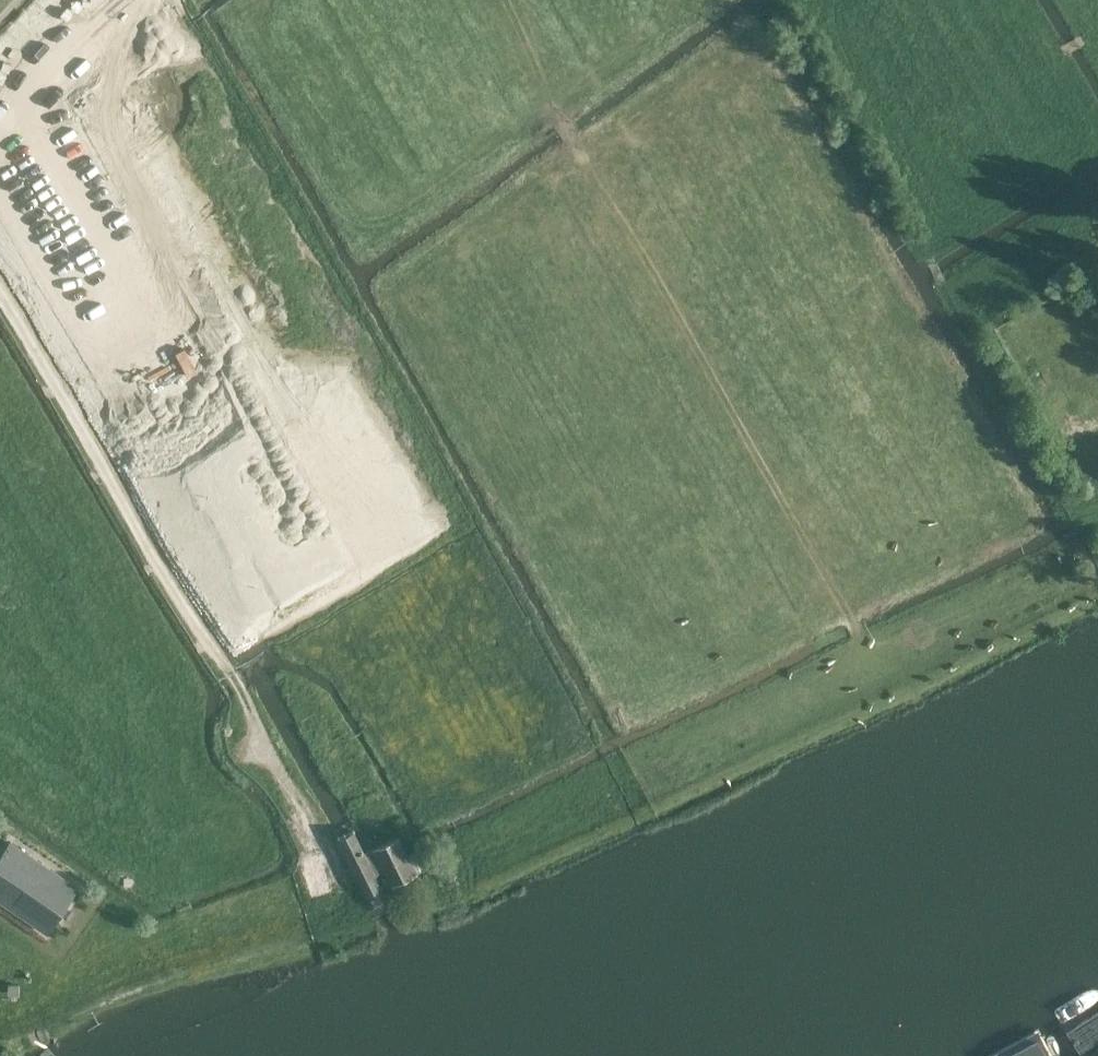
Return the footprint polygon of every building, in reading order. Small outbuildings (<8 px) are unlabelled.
[(352,830),(337,838),(365,895),(380,888),(352,830)] [(390,883),(397,880),(419,869),(412,855),(407,858),(397,837),(373,848),(390,883)] [(11,842),(0,858),(0,902),(45,932),(76,887),(11,842)] [(1071,1035),(1086,1055),(1088,1055),(1097,1049),(1097,1017),(1071,1035)] [(1037,1033),(995,1055),(1049,1055),(1037,1033)]
